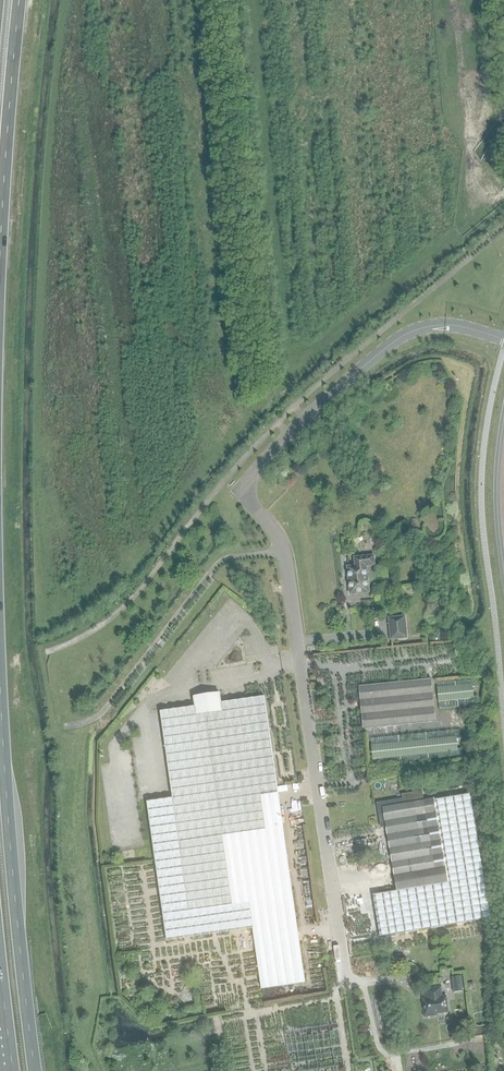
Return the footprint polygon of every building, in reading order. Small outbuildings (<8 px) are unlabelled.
[(347,567),(350,594),(369,592),(366,566),(374,565),(374,555),(354,557),(355,566),(347,567)] [(389,618),(391,639),(407,638),(405,616),(389,618)] [(435,721),(432,693),(431,679),(359,686),(363,728),(435,721)] [(439,681),(439,707),(477,706),(477,680),(439,681)] [(173,800),(147,803),(155,861),(167,941),(253,929),(262,989),(305,983),(265,696),(221,703),(220,694),(194,698),(195,706),(160,711),(173,800)] [(378,894),(373,895),(381,938),(384,937),(491,919),(470,793),(434,800),(434,799),(424,800),(422,790),(402,794),(403,798),(403,804),(394,805),(393,805),(392,800),(377,803),(380,822),(385,821),(390,849),(395,876),(397,890),(397,891),(378,894)] [(451,977),(453,992),(463,991),(462,975),(451,977)] [(423,1008),(424,1017),(435,1015),(435,1014),(448,1012),(447,998),(442,998),(441,987),(426,989),(428,998),(425,998),(426,1007),(423,1008)] [(476,1025),(476,1035),(490,1034),(489,1024),(476,1025)]
